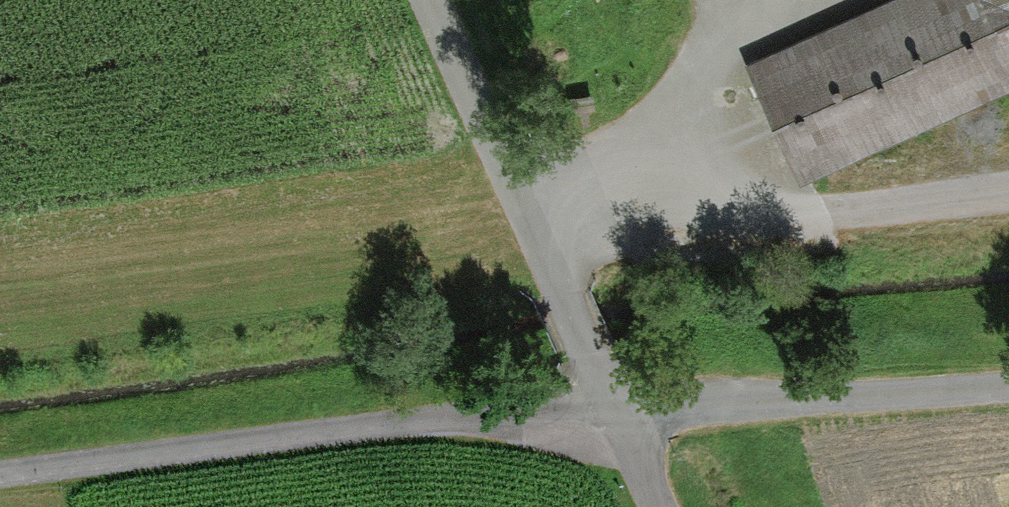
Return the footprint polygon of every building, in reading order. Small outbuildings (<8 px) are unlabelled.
[(802,176),(1008,81),(1008,0),(907,0),(753,71),(802,176)]
